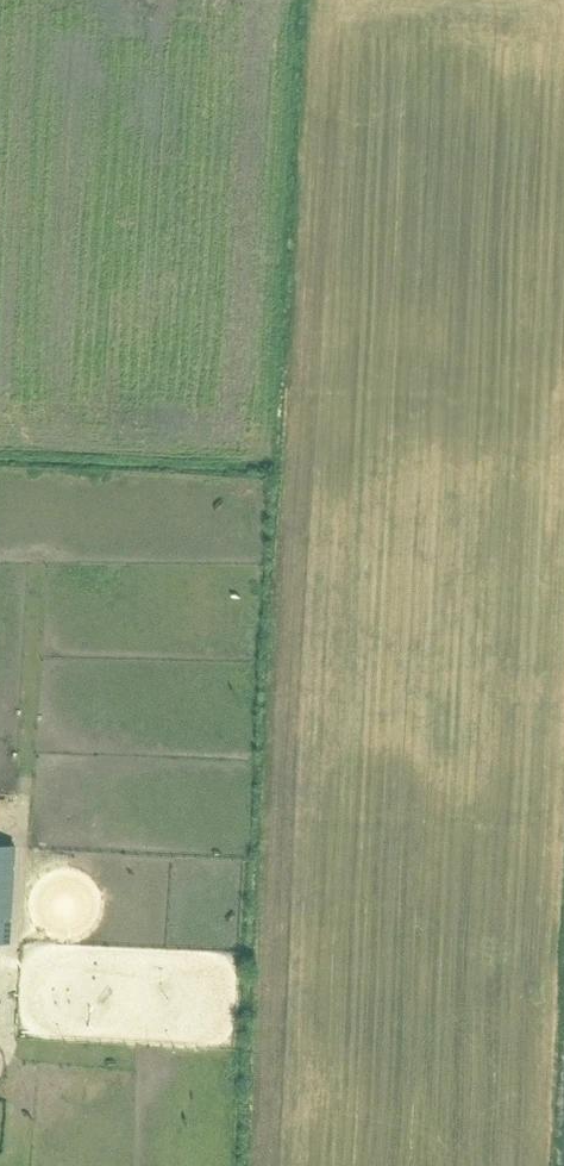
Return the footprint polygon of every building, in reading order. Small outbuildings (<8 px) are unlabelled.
[(14,846),(0,845),(0,940),(9,941),(14,846)]
